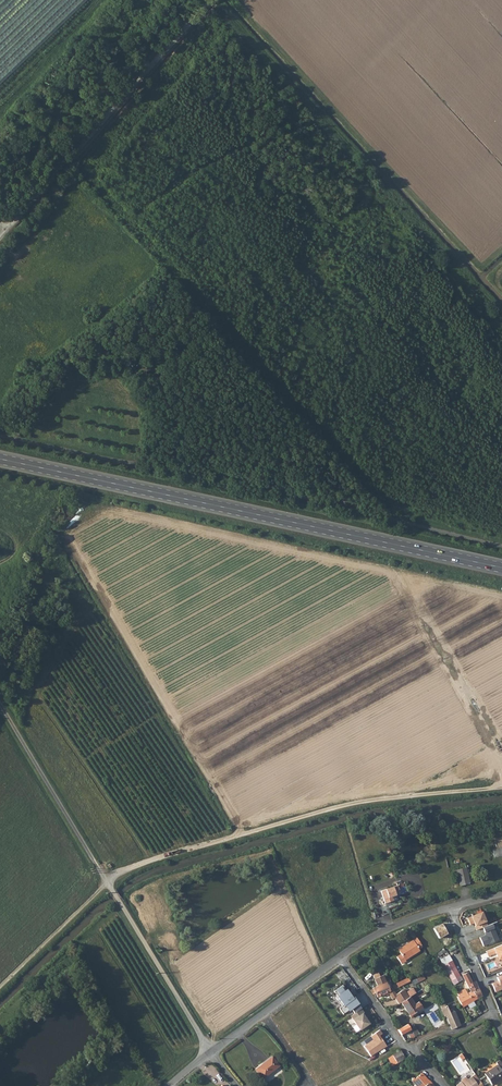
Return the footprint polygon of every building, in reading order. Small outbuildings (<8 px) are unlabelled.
[(467,869),(455,872),(456,875),(459,874),(462,887),(471,885),(467,869)] [(392,897),(400,895),(397,886),(381,891),(385,904),(393,901),(392,897)] [(468,919),(471,926),(475,924),(476,926),(475,927),(477,931),(483,928),(488,926),(482,913),(468,919)] [(481,938),(484,947),(500,941),(493,924),(488,926),(483,928),(485,933),(486,933),(487,935),(481,938)] [(417,937),(406,944),(407,946),(400,951),(401,954),(398,956),(402,963),(406,961),(405,960),(420,951),(419,949),(423,946),(417,937)] [(441,961),(444,966),(453,961),(450,956),(441,961)] [(461,976),(453,961),(444,966),(452,981),(461,976)] [(469,988),(471,993),(473,991),(478,999),(482,997),(476,982),(473,983),(468,973),(464,974),(463,975),(469,988)] [(402,1003),(410,998),(405,990),(396,995),(393,990),(391,991),(384,976),(375,979),(378,986),(374,988),(374,989),(370,991),(373,994),(375,994),(377,998),(385,994),(386,996),(390,994),(393,1000),(395,998),(399,1005),(402,1003)] [(463,981),(461,976),(452,981),(454,986),(463,981)] [(498,978),(499,982),(493,984),(496,993),(501,990),(501,977),(498,978)] [(393,986),(395,990),(407,984),(411,982),(409,978),(393,986)] [(353,999),(343,985),(334,991),(338,996),(336,997),(342,1006),(339,1008),(343,1014),(352,1008),(356,1013),(351,1016),(360,1030),(371,1023),(367,1018),(366,1019),(362,1014),(364,1013),(361,1009),(362,1009),(358,1004),(359,1003),(354,997),(353,999)] [(478,999),(473,991),(471,993),(458,1000),(463,1008),(478,999)] [(414,1014),(419,1011),(415,1005),(410,998),(402,1003),(411,1018),(415,1016),(414,1014)] [(419,1002),(415,1005),(419,1011),(423,1009),(419,1002)] [(447,1016),(451,1013),(448,1006),(446,1006),(441,1007),(444,1017),(447,1016)] [(447,1016),(453,1030),(461,1026),(455,1012),(451,1013),(447,1016)] [(402,1035),(412,1030),(411,1030),(409,1025),(399,1030),(402,1035)] [(412,1030),(414,1034),(415,1037),(420,1034),(416,1027),(411,1030),(412,1030)] [(382,1034),(380,1030),(371,1036),(373,1040),(364,1046),(371,1056),(387,1047),(380,1036),(382,1034)] [(406,1058),(401,1051),(389,1058),(394,1066),(406,1058)] [(262,1064),(254,1070),(262,1080),(279,1067),(272,1058),(262,1065),(262,1064)] [(486,1073),(493,1084),(501,1078),(501,1070),(501,1068),(501,1064),(500,1060),(497,1062),(499,1064),(486,1073)] [(422,1085),(428,1080),(422,1073),(415,1079),(419,1085),(418,1085),(422,1085)] [(477,1083),(481,1080),(476,1073),(468,1078),(466,1075),(463,1078),(462,1081),(456,1084),(458,1085),(479,1085),(477,1083)]
